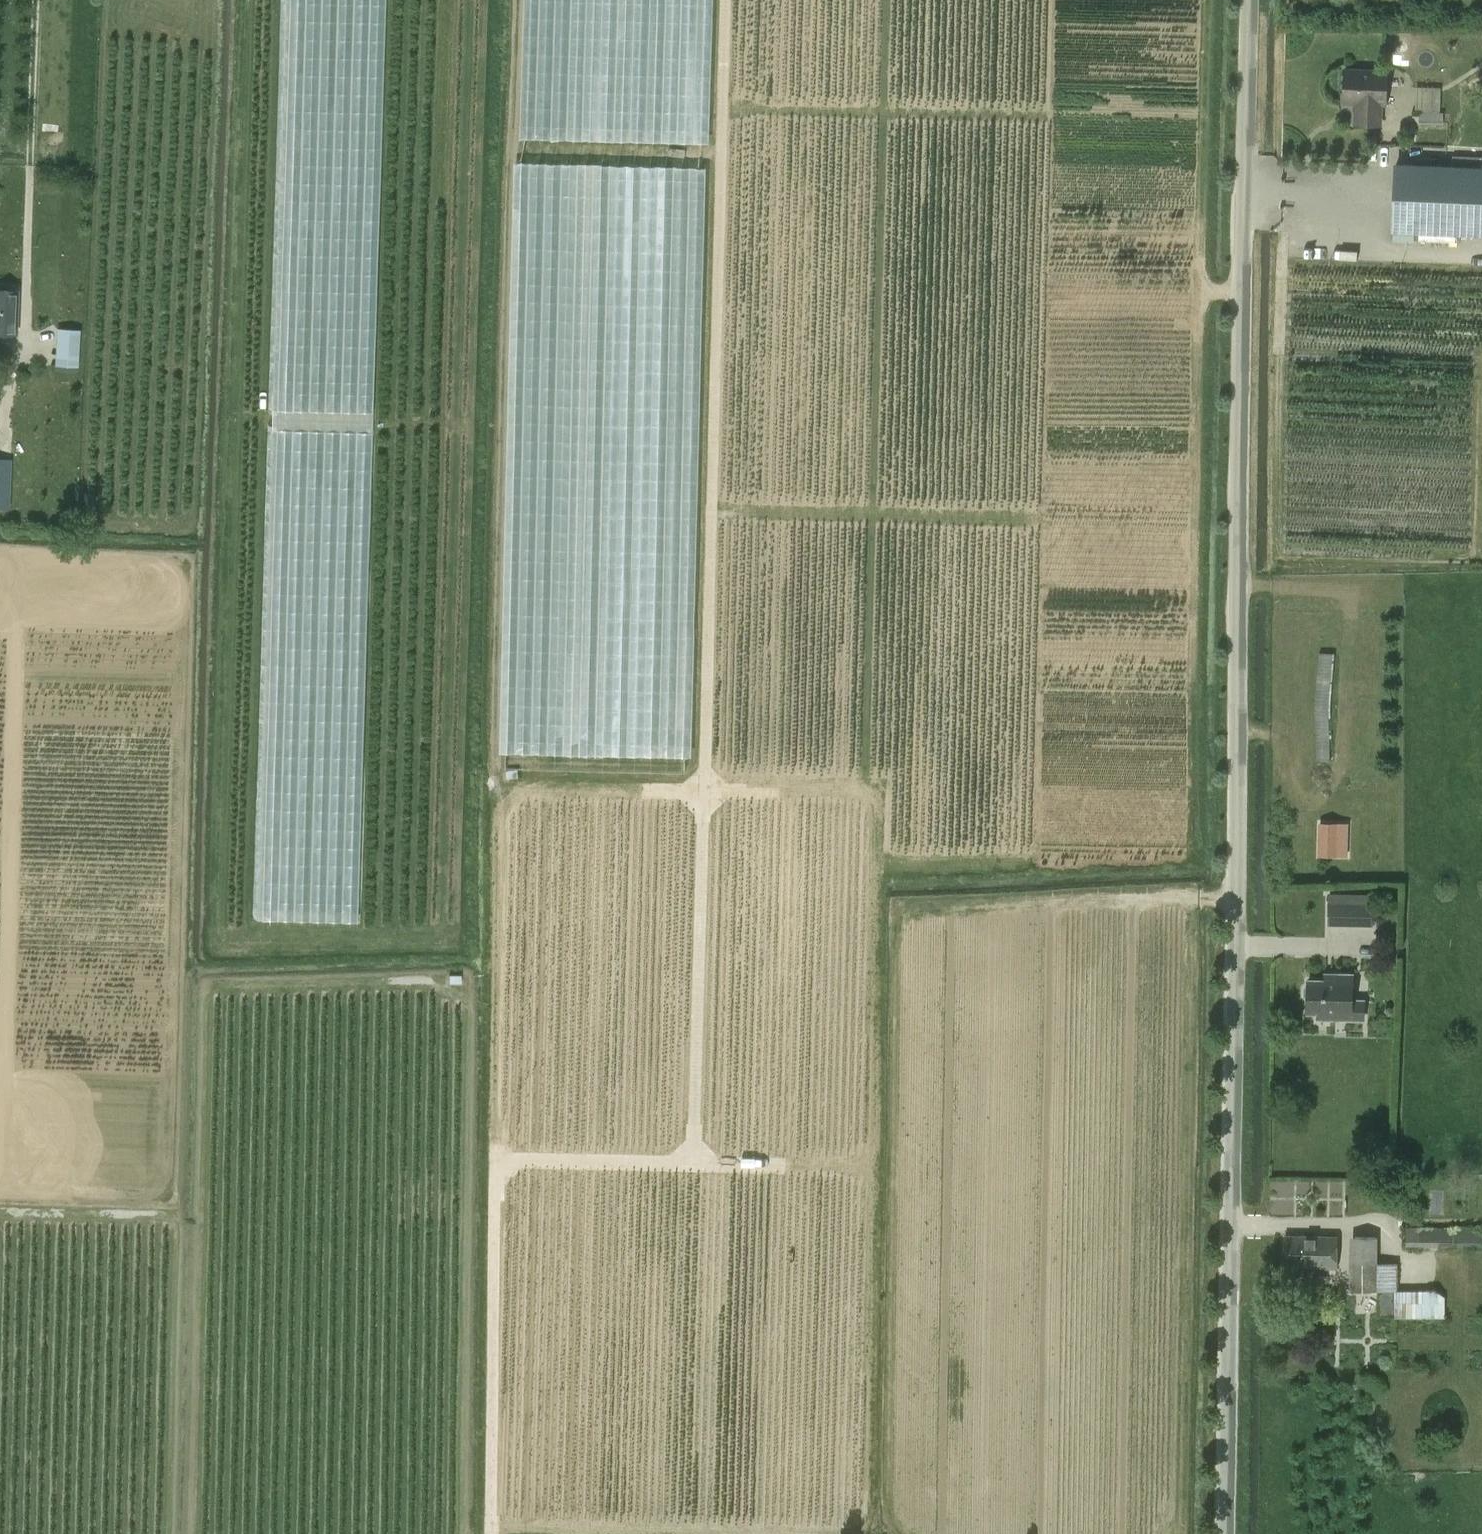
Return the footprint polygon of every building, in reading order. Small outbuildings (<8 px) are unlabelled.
[(1379,125),(1380,105),(1385,105),(1386,72),(1344,70),(1342,103),(1354,104),(1353,124),(1379,125)] [(1443,112),(1439,112),(1434,112),(1434,124),(1443,124),(1443,112)] [(1481,234),(1481,170),(1394,166),(1391,230),(1481,234)] [(15,334),(17,291),(0,290),(0,333),(15,334)] [(79,331),(58,330),(56,366),(77,368),(79,331)] [(8,509),(9,489),(10,460),(0,459),(0,509),(8,509)] [(1334,652),(1320,652),(1316,760),(1330,761),(1334,652)] [(1317,855),(1338,855),(1338,822),(1316,821),(1317,855)] [(1328,925),(1373,925),(1374,893),(1329,892),(1328,925)] [(1306,983),(1303,986),(1303,994),(1305,996),(1305,1008),(1328,1008),(1328,1014),(1361,1014),(1362,996),(1349,996),(1350,971),(1327,970),(1327,977),(1306,976),(1306,983)] [(1403,1226),(1403,1246),(1481,1246),(1481,1226),(1403,1226)] [(1335,1269),(1336,1236),(1285,1235),(1284,1268),(1335,1269)] [(1396,1289),(1397,1262),(1376,1262),(1377,1235),(1354,1235),(1354,1290),(1393,1290),(1393,1317),(1445,1317),(1444,1295),(1435,1289),(1396,1289)]
